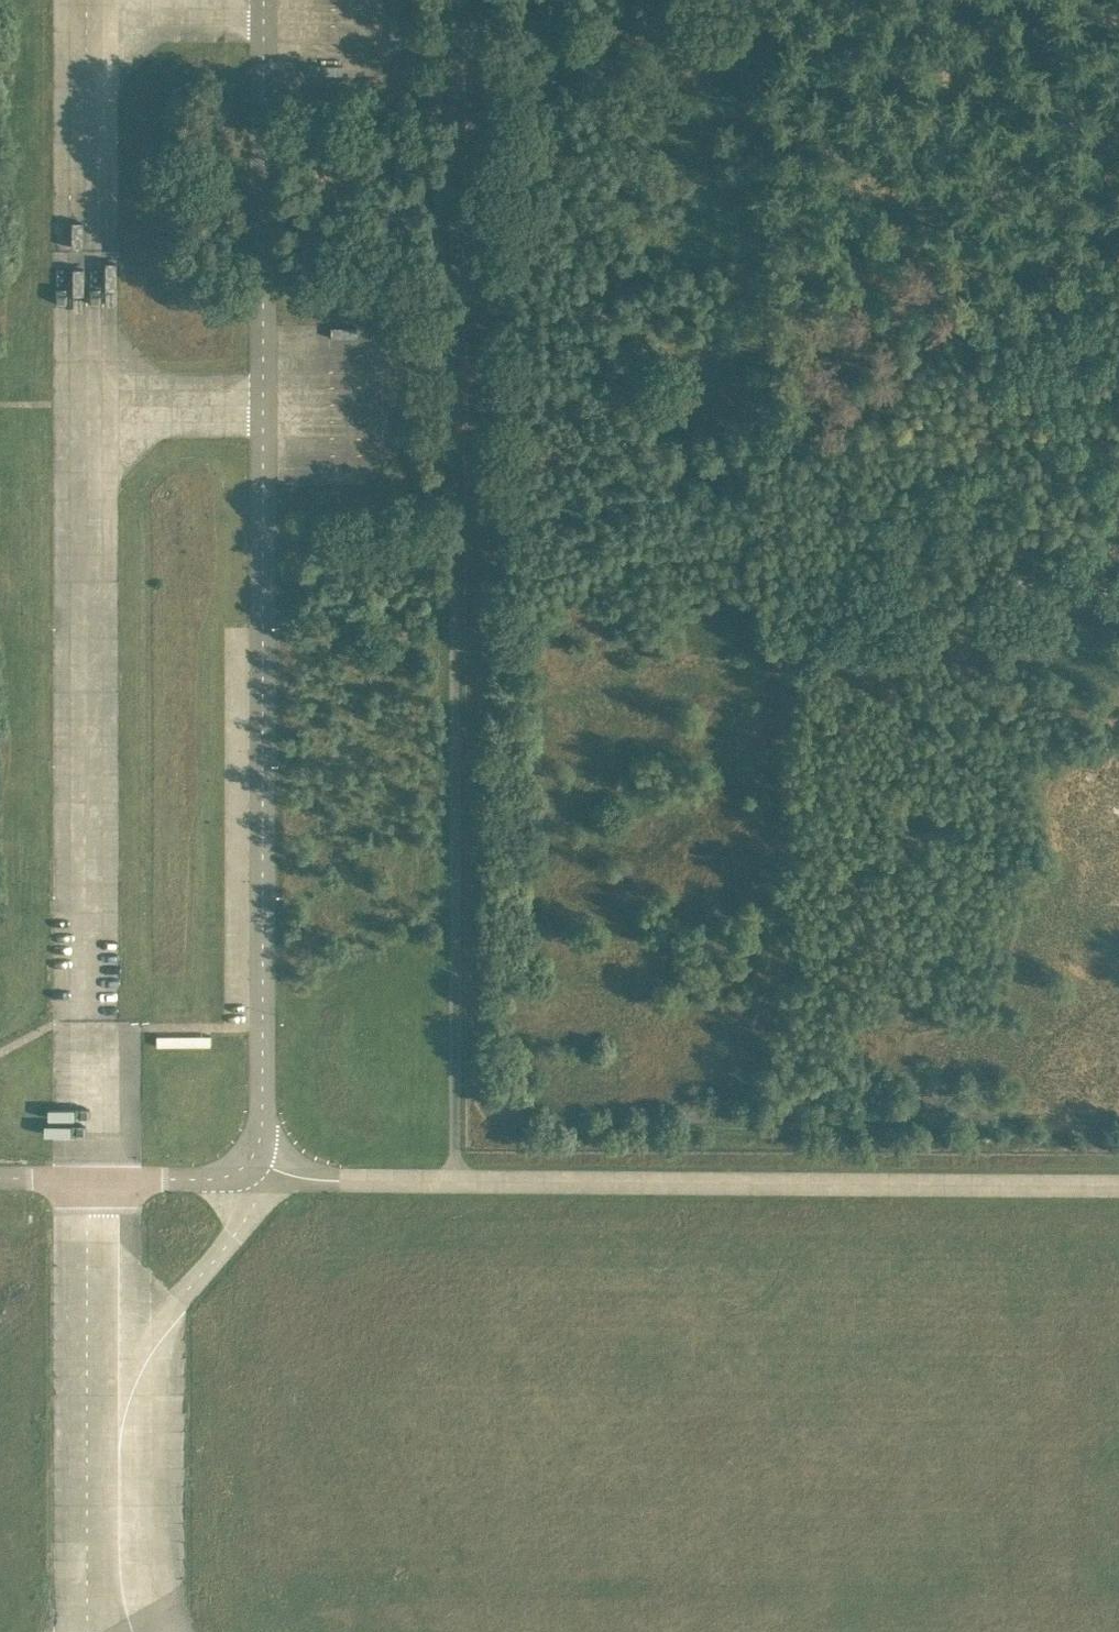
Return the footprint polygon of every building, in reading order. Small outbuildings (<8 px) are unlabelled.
[(211,1009),(157,1009),(157,1020),(212,1019),(211,1009)] [(158,1044),(212,1044),(212,1033),(157,1034),(158,1044)]
